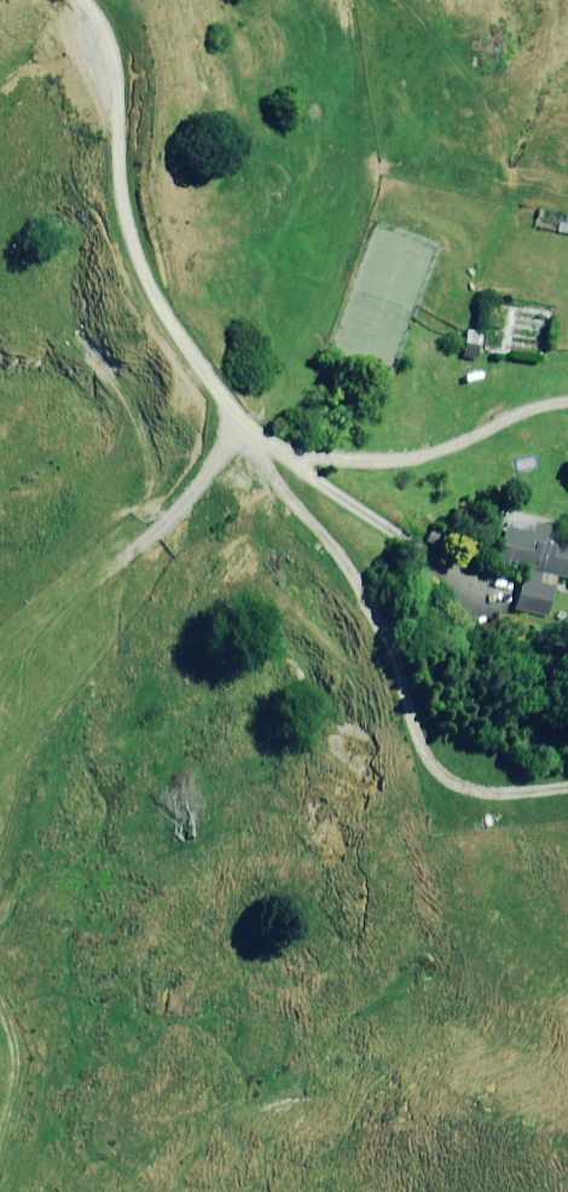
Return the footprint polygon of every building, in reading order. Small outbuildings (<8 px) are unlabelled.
[(543,207),(537,228),(567,237),(567,213),(543,207)] [(475,331),(465,329),(460,358),(474,361),(480,332),(475,331)] [(531,522),(529,533),(501,527),(494,564),(522,569),(514,610),(545,616),(554,577),(567,580),(567,544),(557,542),(560,528),(531,522)]
